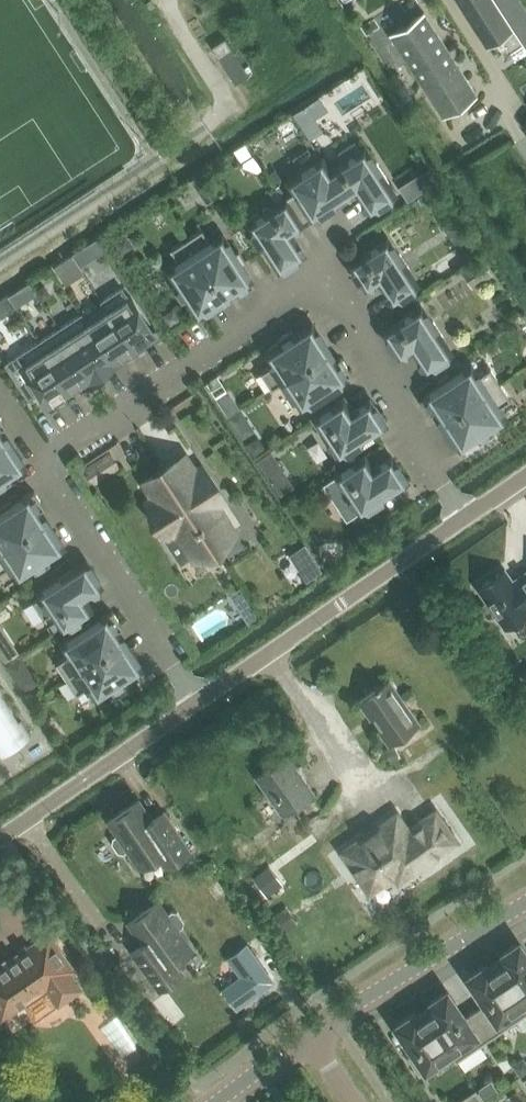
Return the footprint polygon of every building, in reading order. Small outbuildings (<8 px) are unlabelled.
[(487,45),(513,29),(525,47),(525,12),(518,0),(458,0),(487,45)] [(425,12),(391,34),(443,115),(477,93),(425,12)] [(249,73),(225,37),(211,46),(235,82),(249,73)] [(327,107),(322,100),(319,95),(292,112),(295,117),(309,138),(322,129),(313,116),(327,107)] [(328,171),(344,195),(355,187),(369,209),(393,194),(385,181),(387,179),(377,162),(374,164),(364,148),(361,150),(355,140),(337,152),(343,161),(328,171)] [(290,183),(296,192),(284,199),(300,223),(344,195),(328,171),(321,158),(297,173),(299,176),(290,183)] [(437,180),(428,167),(422,171),(409,179),(418,192),(437,180)] [(202,169),(202,168),(190,176),(198,188),(210,181),(202,169)] [(270,193),(276,201),(282,197),(277,188),(270,193)] [(303,252),(289,230),(300,223),(284,199),(269,209),(268,206),(251,217),(253,220),(249,222),(279,268),(303,252)] [(210,241),(202,228),(186,238),(223,296),(233,289),(237,295),(254,284),(240,263),(245,259),(238,249),(233,252),(221,234),(210,241)] [(114,240),(122,252),(133,245),(125,232),(114,240)] [(187,297),(197,313),(223,296),(186,238),(170,248),(179,261),(168,269),(177,282),(171,285),(181,301),(187,297)] [(397,254),(386,238),(350,262),(366,286),(378,278),(392,299),(416,284),(408,271),(410,269),(399,252),(397,254)] [(86,244),(71,253),(73,256),(79,266),(94,256),(86,244)] [(82,269),(79,266),(73,256),(63,263),(71,276),(82,269)] [(492,272),(483,257),(463,270),(473,284),(492,272)] [(443,279),(455,271),(447,259),(435,266),(443,279)] [(51,293),(45,283),(35,289),(42,300),(51,293)] [(127,294),(122,287),(102,300),(133,348),(146,340),(145,338),(154,332),(128,293),(127,294)] [(15,290),(8,294),(16,307),(23,302),(15,290)] [(86,320),(81,313),(80,313),(114,364),(116,363),(114,361),(133,348),(102,300),(101,300),(106,308),(86,320)] [(384,330),(399,354),(412,346),(426,368),(450,352),(441,339),(444,337),(433,320),(431,322),(420,306),(384,330)] [(162,314),(169,325),(180,318),(172,307),(162,314)] [(114,364),(80,313),(60,327),(93,378),(114,364)] [(274,363),(261,371),(271,387),(328,350),(311,323),(295,333),(292,328),(276,338),(280,343),(267,352),(274,363)] [(93,378),(60,327),(39,341),(70,389),(89,377),(90,379),(93,378)] [(57,398),(70,389),(39,341),(6,362),(29,398),(40,390),(47,401),(56,395),(57,398)] [(341,356),(335,360),(328,350),(271,387),(271,388),(283,380),(292,395),(294,394),(301,405),(320,393),(323,398),(333,392),(330,386),(351,372),(341,356)] [(431,413),(436,410),(443,420),(500,382),(490,367),(477,375),(470,364),(452,376),(448,371),(438,378),(441,383),(420,397),(431,413)] [(498,407),(511,398),(500,382),(443,420),(460,446),(476,436),(479,441),(495,431),(491,426),(505,417),(498,407)] [(215,397),(227,416),(238,408),(234,402),(229,405),(221,394),(215,397)] [(315,417),(326,433),(323,435),(334,451),(336,450),(339,453),(384,423),(369,399),(351,411),(343,399),(315,417)] [(245,444),(253,456),(265,448),(257,436),(245,444)] [(0,443),(0,488),(11,481),(12,481),(8,475),(24,465),(7,439),(0,443)] [(96,483),(120,467),(110,451),(86,466),(96,483)] [(280,497),(293,488),(270,453),(257,462),(280,497)] [(186,454),(164,468),(213,543),(234,529),(218,503),(224,499),(201,464),(195,468),(186,454)] [(337,474),(347,490),(344,491),(355,508),(358,506),(360,510),(377,499),(378,502),(394,492),(392,489),(406,480),(390,456),(372,468),(364,456),(337,474)] [(164,468),(143,481),(152,496),(146,500),(154,513),(150,516),(181,564),(192,557),(213,543),(164,468)] [(45,520),(39,510),(45,506),(34,490),(12,504),(9,498),(0,504),(0,507),(2,510),(0,511),(0,549),(45,520)] [(62,546),(45,520),(0,549),(0,571),(11,564),(18,575),(31,567),(35,572),(50,562),(47,557),(62,546)] [(305,544),(290,554),(307,579),(322,569),(305,544)] [(39,590),(41,594),(33,599),(44,616),(53,611),(63,627),(91,609),(83,596),(101,584),(85,560),(39,590)] [(512,580),(504,569),(478,587),(487,600),(484,603),(483,607),(488,614),(492,615),(496,612),(505,626),(525,611),(525,571),(512,580)] [(252,621),(259,616),(240,587),(229,594),(248,624),(249,623),(252,621)] [(69,653),(56,662),(66,677),(124,640),(117,630),(123,626),(112,610),(97,620),(91,624),(87,619),(77,625),(80,631),(62,642),(69,653)] [(10,638),(0,645),(0,651),(5,659),(19,651),(10,638)] [(124,640),(66,677),(77,693),(87,686),(95,700),(112,690),(113,692),(129,682),(125,677),(140,667),(141,667),(124,640)] [(17,683),(26,677),(15,660),(5,666),(17,683)] [(389,677),(386,679),(358,698),(371,718),(373,716),(380,726),(378,728),(388,743),(421,722),(389,677)] [(29,729),(22,718),(18,721),(0,693),(0,748),(29,729)] [(308,783),(301,763),(296,765),(287,752),(255,775),(282,813),(313,791),(308,783)] [(118,834),(114,837),(113,842),(118,850),(123,851),(128,848),(140,867),(158,855),(165,866),(191,849),(164,810),(163,811),(167,816),(158,822),(156,820),(152,818),(138,798),(108,819),(118,834)] [(368,887),(392,870),(399,880),(456,840),(435,810),(408,829),(397,813),(342,850),(352,865),(350,866),(358,877),(360,876),(368,887)] [(143,909),(128,921),(143,941),(130,950),(135,956),(159,989),(183,970),(176,960),(192,947),(178,928),(182,924),(183,919),(177,911),(172,910),(168,914),(162,905),(157,899),(143,909)] [(273,912),(285,929),(297,921),(286,904),(273,912)] [(0,966),(0,1014),(2,1017),(23,1002),(34,1019),(59,1002),(81,987),(69,970),(73,968),(48,932),(31,945),(30,944),(26,944),(18,949),(17,953),(18,954),(0,966)] [(503,958),(496,962),(525,1007),(525,953),(519,942),(501,954),(503,958)] [(243,975),(224,989),(236,1006),(272,980),(246,944),(229,957),(243,975)] [(485,1001),(475,1009),(492,1035),(525,1013),(525,1007),(496,962),(488,967),(486,964),(468,976),(485,1001)] [(429,1003),(431,1006),(424,1011),(457,1059),(492,1035),(475,1009),(464,1016),(447,991),(429,1003)] [(449,1051),(455,1060),(457,1059),(424,1011),(416,1016),(414,1013),(396,1025),(413,1050),(407,1054),(419,1072),(449,1051)] [(159,1054),(145,1065),(157,1080),(170,1070),(159,1054)] [(498,1060),(505,1070),(512,1065),(512,1064),(505,1055),(498,1060)] [(512,1064),(512,1065),(519,1075),(525,1070),(525,1061),(525,1059),(521,1058),(512,1064)] [(475,1088),(454,1101),(480,1101),(483,1100),(475,1088)]
